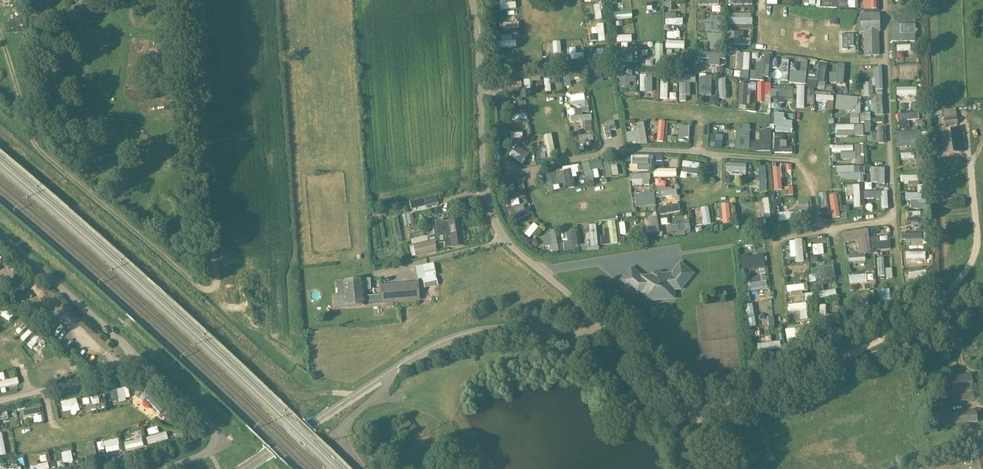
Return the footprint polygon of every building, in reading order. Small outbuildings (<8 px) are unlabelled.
[(501,9),(517,8),(517,2),(512,2),(512,0),(500,0),(501,9)] [(684,0),(665,0),(665,13),(674,12),(674,1),(684,0)] [(864,9),(877,9),(877,0),(863,0),(864,9)] [(594,6),(597,19),(603,18),(600,5),(594,6)] [(899,10),(899,15),(894,15),(894,22),(914,21),(913,10),(899,10)] [(615,19),(633,18),(633,11),(614,12),(615,19)] [(683,25),(683,19),(677,19),(677,13),(666,13),(666,25),(683,25)] [(732,14),(733,25),(753,25),(752,13),(732,14)] [(873,14),(860,15),(861,32),(864,32),(866,55),(880,55),(878,32),(880,32),(879,19),(873,19),(873,14)] [(723,32),(723,16),(711,16),(712,24),(706,25),(706,32),(723,32)] [(893,41),(916,42),(916,25),(893,24),(893,41)] [(709,33),(710,50),(724,49),(724,33),(709,33)] [(841,35),(842,50),(848,50),(848,47),(854,47),(853,34),(841,35)] [(516,40),(497,42),(498,48),(517,46),(516,40)] [(555,62),(562,61),(561,42),(553,42),(555,62)] [(664,64),(663,44),(656,45),(657,64),(664,64)] [(911,45),(897,45),(897,59),(904,59),(904,51),(911,51),(911,45)] [(626,47),(618,48),(618,63),(634,62),(633,54),(626,55),(626,47)] [(709,65),(720,66),(721,53),(702,52),(702,58),(709,59),(709,65)] [(738,53),(738,70),(743,70),(743,78),(750,78),(750,53),(738,53)] [(751,79),(769,79),(770,55),(764,55),(764,63),(757,62),(756,71),(751,71),(751,79)] [(789,81),(789,60),(783,60),(782,71),(774,71),(774,80),(789,81)] [(801,71),(790,70),(789,83),(807,84),(808,62),(801,61),(801,71)] [(824,90),(829,64),(819,62),(817,72),(810,70),(807,87),(824,90)] [(844,83),(845,65),(837,64),(837,73),(830,73),(830,82),(844,83)] [(899,73),(908,73),(908,78),(916,78),(915,66),(899,66),(899,73)] [(877,89),(878,96),(884,95),(883,68),(874,68),(875,89),(877,89)] [(602,69),(589,70),(590,84),(603,83),(602,69)] [(565,86),(572,86),(573,77),(580,77),(580,71),(566,71),(565,86)] [(641,92),(654,91),(653,72),(640,72),(641,92)] [(696,83),(696,75),(680,74),(680,82),(696,83)] [(700,75),(699,95),(712,95),(713,75),(700,75)] [(633,86),(633,77),(621,77),(621,86),(633,86)] [(864,82),(864,96),(873,96),(873,82),(864,82)] [(661,83),(660,100),(668,100),(669,83),(661,83)] [(691,94),(691,83),(679,83),(680,101),(686,101),(686,94),(691,94)] [(747,95),(751,95),(751,83),(739,83),(739,106),(747,106),(747,95)] [(774,101),(774,103),(785,103),(785,100),(794,100),(794,88),(771,88),(771,83),(759,83),(759,101),(774,101)] [(797,85),(797,108),(805,108),(805,85),(797,85)] [(918,95),(917,87),(897,88),(897,96),(918,95)] [(834,111),(834,93),(817,93),(816,102),(827,102),(827,111),(834,111)] [(575,114),(589,113),(589,100),(585,100),(585,95),(571,95),(571,105),(582,105),(582,109),(575,109),(575,114)] [(861,124),(861,97),(837,96),(836,110),(850,111),(850,124),(861,124)] [(884,114),(883,97),(871,98),(872,114),(884,114)] [(956,109),(943,111),(943,112),(936,113),(936,118),(944,117),(944,119),(945,120),(944,120),(937,121),(938,128),(945,127),(944,126),(945,126),(945,127),(958,125),(956,109)] [(793,133),(793,120),(785,120),(785,112),(775,112),(775,133),(793,133)] [(871,113),(860,113),(861,122),(871,121),(871,113)] [(898,114),(899,129),(908,129),(907,120),(920,120),(919,113),(898,114)] [(591,115),(575,116),(576,131),(592,130),(591,115)] [(512,139),(529,135),(526,122),(517,124),(519,131),(511,133),(512,139)] [(606,123),(607,126),(603,127),(606,139),(612,138),(610,131),(616,130),(614,122),(606,123)] [(628,145),(647,144),(645,122),(638,123),(638,131),(627,131),(628,145)] [(864,136),(864,124),(837,126),(837,137),(864,136)] [(679,142),(690,142),(690,125),(679,125),(679,142)] [(743,130),(736,129),(736,149),(750,150),(751,125),(743,125),(743,130)] [(872,143),(885,142),(885,128),(878,128),(878,132),(872,132),(872,143)] [(765,129),(765,133),(760,133),(760,141),(751,141),(751,151),(771,151),(771,129),(765,129)] [(940,132),(944,155),(961,152),(958,130),(951,131),(951,130),(948,130),(948,131),(940,132)] [(897,141),(910,140),(911,146),(922,145),(921,140),(927,140),(927,132),(896,133),(897,141)] [(576,145),(593,144),(593,134),(576,135),(576,145)] [(775,153),(793,153),(793,147),(786,147),(786,134),(775,134),(775,153)] [(716,141),(716,135),(711,135),(711,147),(723,148),(723,141),(716,141)] [(536,159),(553,157),(551,142),(535,143),(536,159)] [(524,163),(530,152),(516,145),(510,156),(524,163)] [(855,145),(832,146),(833,153),(841,152),(841,160),(855,159),(855,145)] [(655,162),(655,155),(632,155),(633,165),(630,165),(630,172),(652,171),(652,162),(655,162)] [(664,155),(656,155),(656,168),(664,168),(664,155)] [(599,169),(604,169),(603,161),(584,163),(586,183),(594,182),(594,179),(600,178),(599,169)] [(682,172),(699,174),(700,163),(684,161),(682,172)] [(617,162),(605,163),(606,177),(618,177),(617,162)] [(545,172),(548,192),(577,187),(574,173),(584,171),(583,165),(545,172)] [(726,165),(726,173),(746,173),(747,165),(726,165)] [(766,166),(759,166),(760,191),(767,191),(766,166)] [(837,166),(837,173),(841,173),(841,180),(864,180),(864,167),(837,166)] [(885,184),(886,168),(871,167),(871,183),(885,184)] [(773,168),(774,191),(782,190),(782,168),(773,168)] [(677,169),(654,170),(655,177),(677,176),(677,169)] [(651,185),(651,174),(632,174),(632,186),(651,185)] [(657,180),(657,197),(678,196),(677,187),(662,188),(662,179),(657,180)] [(846,194),(854,193),(854,206),(861,206),(860,185),(846,185),(846,194)] [(785,196),(794,195),(793,187),(785,187),(785,196)] [(520,206),(518,198),(525,196),(523,191),(506,196),(509,209),(520,206)] [(877,209),(889,209),(888,191),(864,192),(864,203),(876,202),(877,209)] [(634,194),(635,207),(656,205),(655,193),(634,194)] [(911,209),(927,208),(926,193),(906,194),(907,199),(911,199),(911,209)] [(834,219),(842,217),(837,194),(829,196),(834,219)] [(426,200),(427,207),(439,205),(437,198),(426,200)] [(758,218),(771,217),(769,198),(755,200),(758,218)] [(810,198),(799,200),(801,212),(812,210),(810,198)] [(510,211),(513,217),(528,209),(525,203),(510,211)] [(723,221),(731,221),(730,204),(722,204),(723,221)] [(710,207),(702,208),(703,224),(711,224),(710,207)] [(802,211),(789,212),(788,209),(780,209),(780,220),(802,219),(802,211)] [(920,222),(920,212),(907,212),(907,222),(920,222)] [(921,223),(909,223),(909,228),(926,227),(925,213),(920,214),(921,223)] [(648,217),(652,233),(661,231),(657,215),(648,217)] [(678,231),(679,236),(692,234),(689,219),(682,220),(682,224),(666,227),(667,233),(678,231)] [(445,249),(465,246),(461,220),(443,223),(443,221),(433,222),(435,236),(424,237),(423,232),(411,235),(412,240),(416,258),(437,253),(436,245),(444,243),(445,249)] [(538,228),(528,221),(521,231),(531,238),(538,228)] [(601,236),(602,245),(617,244),(617,221),(607,221),(607,236),(601,236)] [(582,245),(582,251),(598,250),(597,226),(591,226),(591,240),(586,240),(586,245),(582,245)] [(849,262),(866,260),(865,254),(871,253),(869,229),(844,232),(845,243),(858,242),(859,254),(849,255),(849,262)] [(550,245),(551,251),(558,250),(557,230),(550,231),(551,236),(545,236),(546,246),(550,245)] [(568,231),(568,241),(565,241),(565,249),(579,249),(578,231),(568,231)] [(923,248),(923,233),(903,233),(904,248),(923,248)] [(890,240),(879,241),(879,237),(871,237),(872,250),(891,249),(890,240)] [(803,240),(792,240),(793,262),(804,262),(803,240)] [(926,265),(926,252),(906,252),(906,259),(915,259),(915,265),(926,265)] [(866,261),(855,262),(855,269),(874,268),(873,254),(866,254),(866,261)] [(764,255),(745,256),(746,269),(765,267),(764,255)] [(434,263),(416,268),(419,279),(423,278),(426,288),(439,285),(434,263)] [(671,274),(642,277),(631,267),(620,281),(636,294),(643,293),(653,301),(665,299),(673,290),(681,289),(693,274),(680,263),(671,274)] [(834,266),(818,269),(819,274),(814,275),(815,282),(836,278),(834,266)] [(926,270),(909,273),(910,279),(927,276),(926,270)] [(768,276),(747,277),(748,290),(769,288),(768,276)] [(346,307),(365,306),(364,289),(369,289),(368,280),(337,283),(338,297),(345,296),(346,307)] [(836,290),(824,291),(823,282),(817,282),(818,298),(837,296),(836,290)] [(418,283),(381,286),(382,303),(419,300),(418,283)] [(788,293),(805,290),(804,284),(787,286),(788,293)] [(889,288),(878,291),(880,302),(892,299),(889,288)] [(747,294),(748,309),(771,308),(771,298),(760,298),(760,294),(747,294)] [(860,309),(869,308),(868,297),(859,298),(860,309)] [(800,311),(800,319),(808,319),(807,303),(788,304),(789,312),(800,311)] [(763,327),(763,315),(750,316),(750,328),(763,327)] [(787,343),(807,342),(806,328),(787,329),(787,343)] [(29,344),(36,350),(41,345),(35,338),(29,344)] [(781,342),(758,343),(758,350),(781,349),(781,342)] [(952,378),(954,401),(973,398),(970,376),(952,378)] [(18,391),(18,380),(0,381),(0,391),(0,392),(18,391)] [(136,394),(159,415),(166,407),(143,387),(136,394)] [(119,389),(119,400),(131,400),(130,388),(119,389)] [(71,413),(80,411),(77,398),(61,402),(64,412),(71,411),(71,413)] [(941,425),(978,422),(977,412),(951,414),(951,406),(939,407),(941,425)] [(42,413),(41,407),(23,410),(24,416),(42,413)] [(9,418),(8,412),(0,413),(0,420),(9,418)] [(34,415),(35,422),(43,421),(42,414),(34,415)] [(389,438),(411,424),(408,420),(386,434),(382,436),(385,441),(389,438)] [(147,438),(149,445),(169,440),(167,432),(147,438)] [(105,441),(107,453),(121,451),(119,439),(105,441)] [(127,450),(144,446),(142,439),(125,443),(127,450)] [(94,442),(88,444),(91,458),(98,456),(94,442)] [(395,455),(388,444),(381,449),(388,460),(395,455)] [(62,453),(64,463),(74,461),(71,451),(62,453)]
